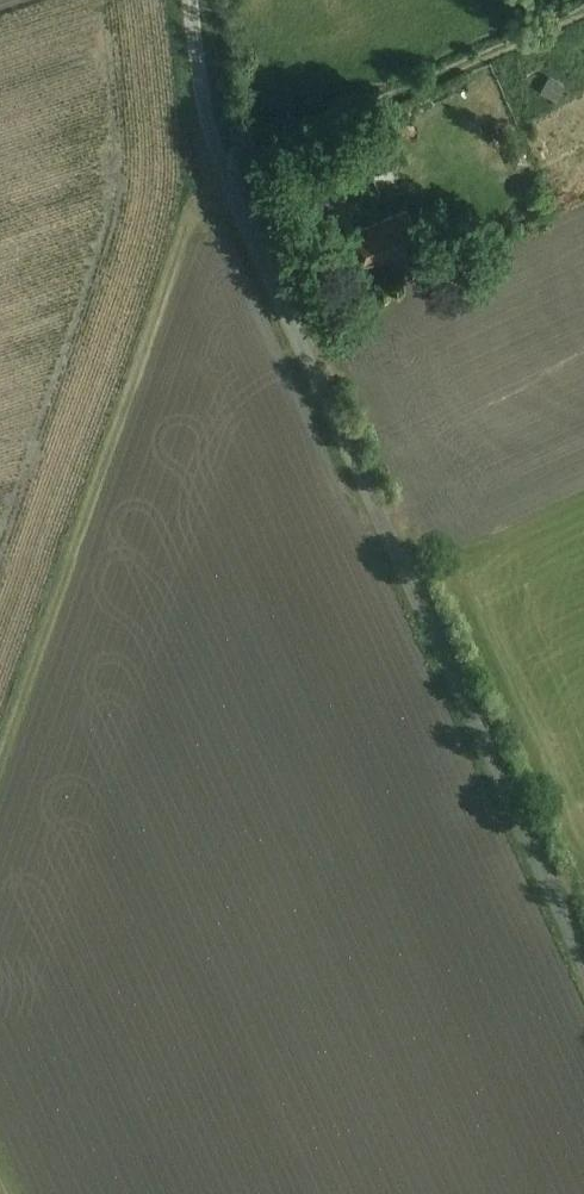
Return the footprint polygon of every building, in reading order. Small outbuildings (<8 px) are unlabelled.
[(351,239),(366,271),(417,248),(414,243),(419,240),(407,214),(351,239)]
